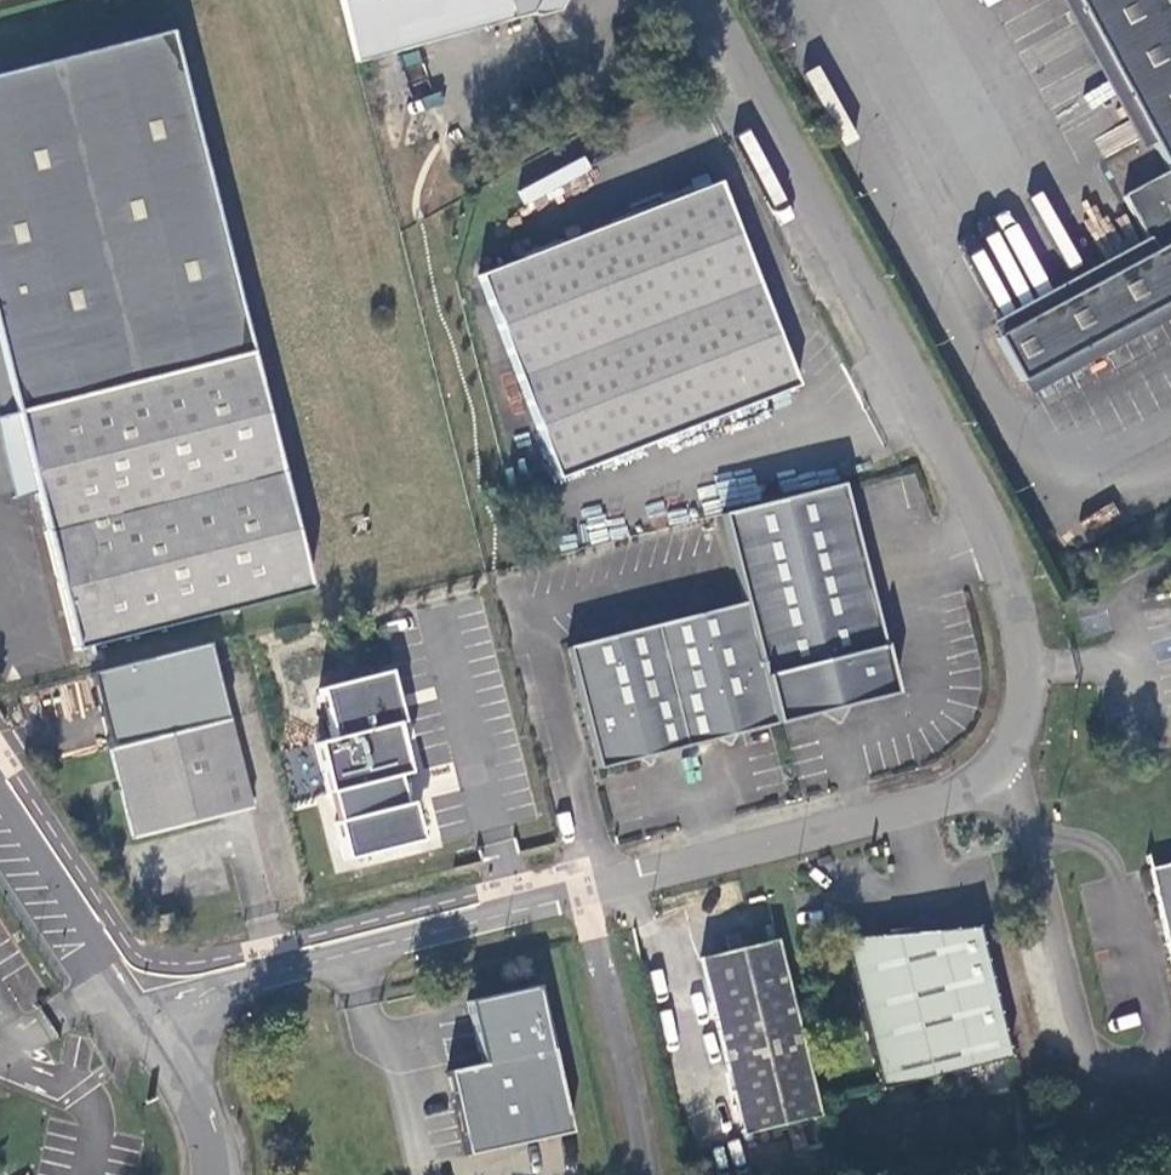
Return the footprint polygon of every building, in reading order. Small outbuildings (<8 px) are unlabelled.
[(463,39),(529,20),(540,28),(567,21),(578,3),(577,0),(340,0),(358,68),(463,39)] [(1155,133),(1112,159),(1158,247),(1005,332),(1031,378),(1170,300),(1170,0),(1083,0),(1155,133)] [(176,36),(0,80),(0,320),(22,412),(50,531),(78,646),(312,591),(176,36)] [(577,139),(525,164),(534,182),(516,190),(523,205),(592,172),(577,139)] [(485,278),(562,481),(806,393),(728,190),(485,278)] [(4,415),(22,412),(0,320),(0,397),(4,415)] [(50,531),(22,412),(4,415),(0,416),(0,436),(15,495),(25,493),(36,534),(50,531)] [(896,700),(845,491),(724,520),(746,607),(778,731),(818,721),(836,728),(849,712),(896,700)] [(589,540),(620,538),(619,525),(601,526),(600,507),(588,507),(589,540)] [(739,741),(778,731),(746,607),(656,629),(686,755),(716,748),(726,753),(739,741)] [(686,755),(656,629),(565,652),(595,778),(637,769),(647,775),(658,761),(686,755)] [(89,674),(107,746),(228,717),(207,644),(89,674)] [(401,727),(388,676),(318,694),(331,744),(314,749),(327,799),(332,798),(339,826),(335,827),(344,865),(418,846),(408,808),(404,809),(397,781),(407,778),(395,729),(401,727)] [(228,717),(107,746),(131,836),(250,806),(228,717)] [(1152,870),(1170,947),(1170,865),(1152,870)] [(172,913),(155,917),(158,929),(175,926),(172,913)] [(1014,1062),(982,928),(938,937),(937,930),(892,932),(892,938),(848,940),(884,1093),(1014,1062)] [(730,936),(733,947),(751,943),(748,931),(730,936)] [(703,962),(726,1054),(806,1036),(783,944),(753,950),(751,943),(733,947),(735,954),(703,962)] [(537,991),(467,1006),(482,1069),(447,1077),(466,1161),(571,1138),(537,991)] [(748,1139),(827,1119),(806,1036),(726,1054),(748,1139)]
